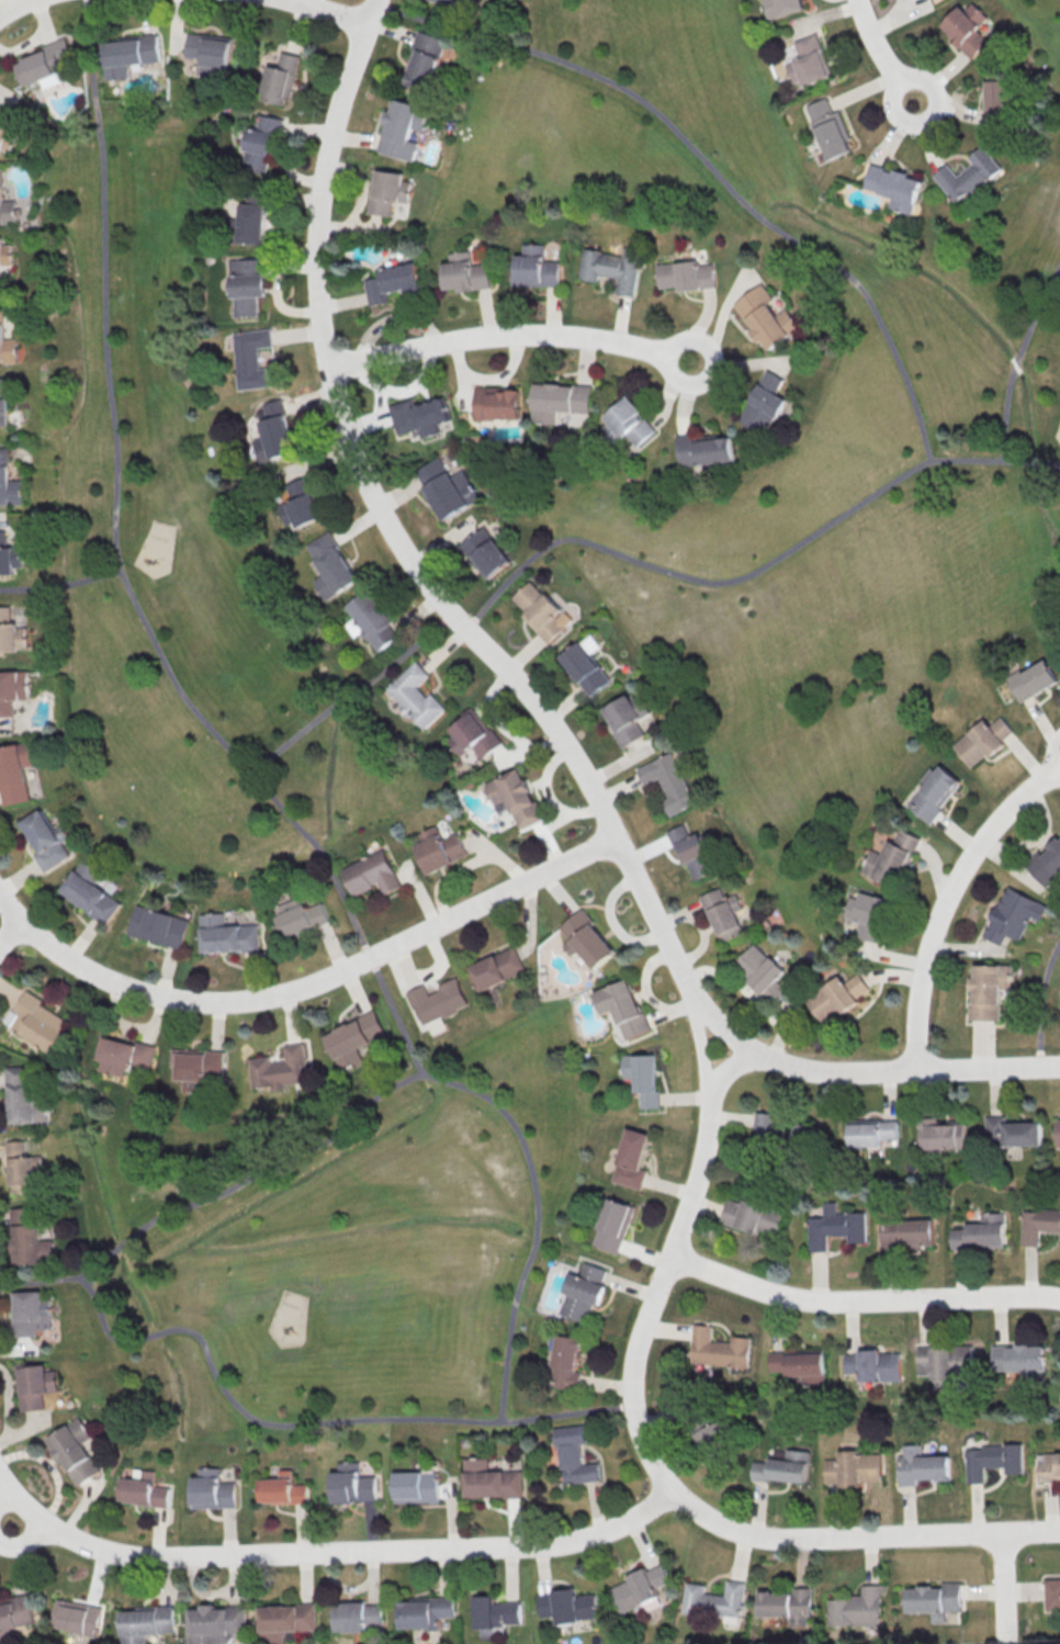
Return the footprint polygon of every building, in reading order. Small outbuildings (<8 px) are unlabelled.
[(425,1),(425,0),(470,0),(467,12),(425,1)] [(768,21),(762,0),(801,0),(804,11),(768,21)] [(988,17),(973,2),(965,10),(960,5),(940,26),(974,58),(989,41),(977,29),(988,17)] [(418,31),(447,43),(427,95),(405,87),(409,72),(406,71),(414,50),(410,49),(418,31)] [(186,57),(201,58),(199,73),(228,76),(231,36),(188,33),(186,57)] [(799,57),(785,63),(793,83),(802,80),(804,86),(832,76),(816,33),(793,41),(799,57)] [(160,61),(158,35),(102,40),(106,79),(129,77),(127,64),(160,61)] [(44,88),(67,81),(62,66),(73,62),(66,37),(42,45),(44,52),(14,61),(22,86),(41,80),(44,88)] [(299,56),(281,51),(277,67),(269,65),(261,100),(287,106),(299,56)] [(987,72),(985,124),(1011,125),(1012,73),(987,72)] [(378,152),(413,160),(418,142),(409,140),(411,128),(421,131),(427,106),(391,98),(378,152)] [(828,160),(855,150),(839,110),(833,112),(827,98),(806,106),(828,160)] [(270,175),(279,118),(259,115),(257,129),(249,127),(243,171),(270,175)] [(1,149),(12,152),(19,131),(0,125),(0,151),(1,149)] [(933,175),(957,204),(1002,168),(983,145),(968,157),(973,163),(957,176),(947,164),(933,175)] [(923,178),(871,165),(865,189),(893,196),(890,208),(914,214),(923,178)] [(17,223),(16,200),(3,201),(2,168),(0,168),(0,224),(17,223)] [(367,213),(391,216),(393,200),(409,202),(411,181),(402,180),(403,173),(373,169),(367,213)] [(265,244),(266,204),(240,203),(239,243),(265,244)] [(12,244),(3,245),(3,237),(0,237),(0,265),(13,265),(12,244)] [(544,244),(523,244),(522,255),(514,255),(514,285),(559,286),(560,261),(544,261),(544,244)] [(641,251),(633,297),(616,295),(619,280),(597,275),(596,283),(579,280),(584,251),(622,258),(623,249),(641,251)] [(449,253),(450,262),(443,263),(446,292),(490,288),(488,263),(472,264),(471,251),(449,253)] [(231,259),(233,316),(259,316),(258,296),(266,296),(265,258),(231,259)] [(714,263),(697,265),(697,260),(657,264),(659,288),(678,286),(679,291),(716,287),(714,263)] [(369,306),(389,303),(387,293),(421,288),(417,263),(380,268),(381,277),(365,279),(369,306)] [(734,303),(767,351),(801,327),(788,308),(777,315),(769,303),(774,299),(763,283),(734,303)] [(18,338),(4,338),(4,306),(0,306),(0,362),(18,362),(18,338)] [(235,332),(238,389),(270,387),(268,368),(260,368),(259,347),(273,346),(272,329),(235,332)] [(786,398),(776,393),(784,379),(767,369),(739,420),(767,435),(786,398)] [(10,426),(8,378),(0,378),(0,426),(10,426)] [(591,387),(589,416),(555,413),(554,426),(532,424),(534,386),(573,389),(573,386),(591,387)] [(474,389),(475,421),(520,421),(519,393),(506,393),(506,387),(474,389)] [(597,424),(613,442),(624,433),(636,446),(655,430),(628,398),(597,424)] [(387,407),(397,437),(418,430),(420,440),(440,435),(437,426),(450,423),(442,399),(414,408),(411,401),(387,407)] [(257,407),(265,437),(255,439),(261,462),(296,452),(282,400),(257,407)] [(732,461),(730,436),(716,438),(716,435),(691,438),(691,433),(675,435),(678,466),(732,461)] [(23,504),(23,480),(10,480),(9,448),(0,448),(0,504),(23,504)] [(442,520),(479,499),(462,469),(450,476),(439,458),(415,471),(442,520)] [(288,525),(296,522),(298,527),(323,517),(307,477),(287,485),(293,500),(280,505),(288,525)] [(459,545),(486,579),(510,560),(482,526),(459,545)] [(14,574),(14,567),(23,567),(22,546),(6,546),(6,530),(0,530),(0,574),(14,574)] [(324,574),(314,579),(327,600),(359,580),(330,531),(307,545),(324,574)] [(546,643),(570,621),(531,579),(512,597),(525,611),(520,615),(546,643)] [(399,637),(369,590),(345,605),(354,619),(347,624),(355,636),(363,631),(377,651),(399,637)] [(7,655),(6,650),(27,650),(26,625),(11,625),(10,606),(0,606),(0,656),(7,655)] [(590,696),(609,679),(577,641),(558,658),(590,696)] [(1009,679),(1022,703),(1059,681),(1046,658),(1009,679)] [(387,688),(404,706),(403,708),(424,730),(447,708),(432,693),(427,697),(417,686),(430,674),(416,660),(387,688)] [(13,716),(13,699),(28,699),(27,670),(0,671),(0,716),(13,716)] [(622,747),(643,735),(634,721),(648,712),(636,694),(628,699),(625,694),(599,709),(622,747)] [(443,735),(461,756),(472,747),(482,759),(502,743),(474,709),(443,735)] [(953,745),(970,767),(987,753),(988,755),(1015,733),(1001,716),(990,725),(985,719),(953,745)] [(23,767),(36,764),(31,741),(0,747),(0,789),(4,806),(30,800),(23,767)] [(635,767),(643,785),(658,778),(666,798),(662,800),(668,815),(694,805),(673,752),(635,767)] [(929,823),(962,782),(941,764),(935,771),(930,767),(920,780),(924,784),(907,805),(929,823)] [(485,783),(497,812),(510,807),(519,829),(542,820),(520,768),(485,783)] [(54,829),(42,809),(21,821),(39,852),(35,855),(44,871),(70,856),(62,841),(68,838),(61,825),(54,829)] [(667,830),(680,866),(688,863),(694,879),(715,871),(700,832),(688,836),(684,824),(667,830)] [(467,856),(457,832),(442,838),(437,826),(412,836),(427,873),(467,856)] [(917,835),(899,828),(894,842),(888,840),(883,854),(870,849),(862,872),(898,886),(917,835)] [(1059,874),(1059,838),(1043,855),(1039,850),(1025,864),(1047,886),(1059,874)] [(342,868),(354,895),(379,884),(384,894),(402,887),(384,849),(342,868)] [(59,892),(107,924),(121,902),(94,884),(101,873),(81,860),(59,892)] [(1048,905),(1006,886),(982,936),(1001,945),(1006,934),(1019,940),(1031,916),(1041,921),(1048,905)] [(735,911),(742,909),(736,893),(725,898),(721,888),(702,895),(720,942),(744,933),(735,911)] [(845,917),(859,920),(856,937),(879,942),(889,898),(861,892),(860,899),(850,896),(845,917)] [(322,902),(307,908),(302,896),(278,905),(281,914),(274,917),(283,939),(330,920),(322,902)] [(128,935),(182,948),(189,918),(135,905),(128,935)] [(616,951),(581,909),(559,927),(569,939),(562,944),(571,955),(578,950),(594,969),(616,951)] [(202,952),(259,950),(258,924),(225,925),(224,913),(201,914),(202,952)] [(775,1003),(787,990),(777,980),(785,971),(755,942),(734,965),(775,1003)] [(481,991),(525,970),(514,946),(470,967),(481,991)] [(969,1020),(1000,1020),(1000,988),(1012,988),(1012,964),(973,964),(973,1002),(969,1002),(969,1020)] [(806,999),(823,1023),(870,989),(858,973),(845,982),(840,975),(806,999)] [(407,992),(422,1025),(469,1005),(456,977),(437,985),(439,990),(429,995),(424,984),(407,992)] [(625,1040),(650,1030),(628,978),(593,993),(603,1015),(613,1010),(625,1040)] [(6,1027),(57,1054),(74,1023),(40,1005),(43,999),(25,989),(6,1027)] [(387,1036),(376,1011),(325,1033),(341,1070),(363,1061),(358,1048),(387,1036)] [(156,1047),(105,1035),(97,1070),(124,1076),(127,1065),(150,1071),(156,1047)] [(253,1088),(273,1085),(274,1091),(285,1090),(285,1084),(309,1081),(304,1043),(284,1045),(286,1061),(272,1062),(271,1056),(250,1059),(253,1088)] [(224,1050),(172,1050),(172,1067),(177,1067),(177,1080),(184,1080),(184,1090),(204,1090),(204,1079),(224,1079),(224,1050)] [(624,1078),(634,1078),(635,1092),(640,1092),(640,1108),(658,1108),(657,1054),(623,1055),(624,1078)] [(8,1067),(10,1124),(49,1122),(48,1098),(36,1098),(34,1066),(8,1067)] [(1041,1144),(1040,1122),(1005,1122),(1005,1115),(985,1116),(986,1145),(1041,1144)] [(850,1147),(881,1146),(881,1139),(898,1138),(898,1120),(849,1121),(850,1147)] [(920,1149),(965,1147),(964,1122),(919,1123),(920,1149)] [(612,1181),(641,1189),(646,1170),(640,1168),(649,1134),(627,1127),(612,1181)] [(43,1155),(27,1155),(28,1141),(11,1141),(10,1192),(43,1192),(43,1155)] [(618,1254),(635,1207),(609,1198),(592,1245),(618,1254)] [(757,1234),(759,1228),(777,1234),(784,1211),(744,1199),(743,1203),(728,1198),(721,1223),(757,1234)] [(866,1242),(866,1212),(836,1213),(836,1201),(824,1201),(824,1217),(809,1217),(809,1251),(827,1251),(827,1235),(848,1235),(848,1242),(866,1242)] [(13,1207),(14,1264),(54,1264),(53,1240),(39,1240),(39,1207),(13,1207)] [(1039,1245),(1040,1231),(1059,1232),(1059,1239),(1059,1211),(1023,1209),(1021,1245),(1039,1245)] [(950,1229),(951,1249),(1005,1248),(1004,1212),(981,1213),(981,1223),(966,1223),(966,1229),(950,1229)] [(881,1220),(882,1246),(934,1245),(933,1219),(881,1220)] [(607,1269),(584,1262),(580,1275),(570,1272),(564,1291),(568,1292),(561,1314),(587,1322),(594,1302),(600,1304),(606,1285),(602,1284),(607,1269)] [(53,1329),(52,1299),(43,1300),(43,1291),(15,1292),(16,1337),(38,1336),(38,1329),(53,1329)] [(750,1337),(731,1336),(731,1342),(711,1341),(711,1325),(693,1324),(691,1363),(748,1367),(750,1337)] [(552,1387),(580,1388),(581,1370),(580,1370),(582,1337),(556,1336),(552,1387)] [(916,1346),(917,1374),(932,1374),(932,1391),(959,1390),(958,1377),(974,1376),(973,1345),(916,1346)] [(1045,1345),(992,1345),(992,1371),(1022,1371),(1022,1381),(1045,1380),(1045,1345)] [(901,1380),(900,1352),(878,1353),(878,1350),(844,1351),(844,1373),(859,1373),(859,1381),(901,1380)] [(769,1352),(770,1370),(786,1370),(786,1375),(802,1375),(802,1385),(824,1385),(824,1352),(769,1352)] [(20,1411),(45,1409),(44,1393),(59,1392),(57,1370),(47,1370),(47,1363),(17,1365),(20,1411)] [(101,1471),(84,1443),(93,1437),(81,1417),(48,1438),(77,1486),(101,1471)] [(695,1433),(704,1453),(731,1441),(721,1421),(695,1433)] [(555,1428),(560,1470),(564,1469),(566,1484),(600,1479),(598,1463),(582,1464),(580,1443),(587,1443),(584,1425),(555,1428)] [(903,1445),(904,1456),(897,1456),(898,1486),(916,1485),(916,1481),(950,1479),(949,1455),(922,1456),(921,1444),(903,1445)] [(1023,1473),(1022,1445),(965,1446),(966,1483),(983,1483),(983,1467),(1005,1466),(1005,1474),(1023,1473)] [(754,1461),(752,1478),(805,1483),(809,1451),(786,1449),(785,1459),(769,1458),(769,1463),(754,1461)] [(881,1451),(839,1452),(839,1459),(825,1459),(825,1486),(862,1485),(862,1482),(881,1482),(881,1451)] [(1037,1453),(1038,1481),(1059,1480),(1059,1453),(1037,1453)] [(465,1459),(466,1498),(523,1496),(522,1470),(489,1471),(489,1458),(465,1459)] [(333,1471),(334,1502),(378,1501),(377,1476),(361,1476),(361,1462),(339,1462),(339,1471),(333,1471)] [(221,1468),(200,1468),(200,1476),(191,1476),(192,1508),(237,1507),(237,1482),(221,1482),(221,1468)] [(169,1505),(170,1487),(155,1486),(156,1470),(134,1469),(134,1478),(119,1478),(118,1503),(169,1505)] [(258,1479),(259,1503),(309,1501),(309,1484),(294,1484),(293,1469),(280,1470),(280,1478),(258,1479)] [(395,1472),(396,1503),(440,1502),(439,1471),(395,1472)] [(610,1588),(620,1613),(659,1598),(655,1588),(670,1582),(662,1562),(627,1576),(629,1580),(610,1588)] [(682,1611),(740,1618),(744,1582),(726,1579),(724,1595),(704,1593),(705,1584),(686,1582),(682,1611)] [(906,1587),(906,1612),(930,1612),(931,1623),(945,1623),(945,1612),(961,1611),(960,1582),(941,1582),(941,1587),(906,1587)] [(1059,1608),(1059,1582),(1044,1582),(1044,1609),(1059,1608)] [(828,1625),(881,1626),(881,1585),(861,1585),(861,1595),(850,1595),(850,1599),(828,1599),(828,1625)] [(760,1616),(789,1616),(789,1626),(806,1626),(806,1617),(812,1617),(811,1587),(792,1588),(792,1591),(759,1592),(760,1616)] [(541,1618),(556,1616),(557,1623),(598,1619),(596,1594),(576,1596),(575,1589),(538,1592),(541,1618)] [(30,1594),(0,1600),(0,1632),(36,1625),(30,1594)] [(521,1625),(520,1602),(493,1602),(493,1595),(474,1595),(475,1629),(481,1629),(481,1639),(495,1638),(495,1625),(521,1625)] [(103,1607),(58,1597),(52,1626),(97,1636),(103,1607)] [(399,1599),(400,1629),(439,1628),(439,1617),(455,1616),(454,1597),(399,1599)] [(382,1630),(382,1602),(332,1603),(333,1631),(382,1630)] [(189,1643),(233,1643),(232,1634),(246,1634),(246,1607),(215,1607),(215,1604),(201,1604),(201,1608),(189,1608),(189,1643)] [(261,1643),(270,1643),(284,1643),(284,1631),(317,1630),(316,1604),(260,1606),(261,1643)] [(122,1643),(146,1643),(146,1633),(175,1633),(174,1605),(135,1606),(136,1611),(121,1611),(122,1643)]
